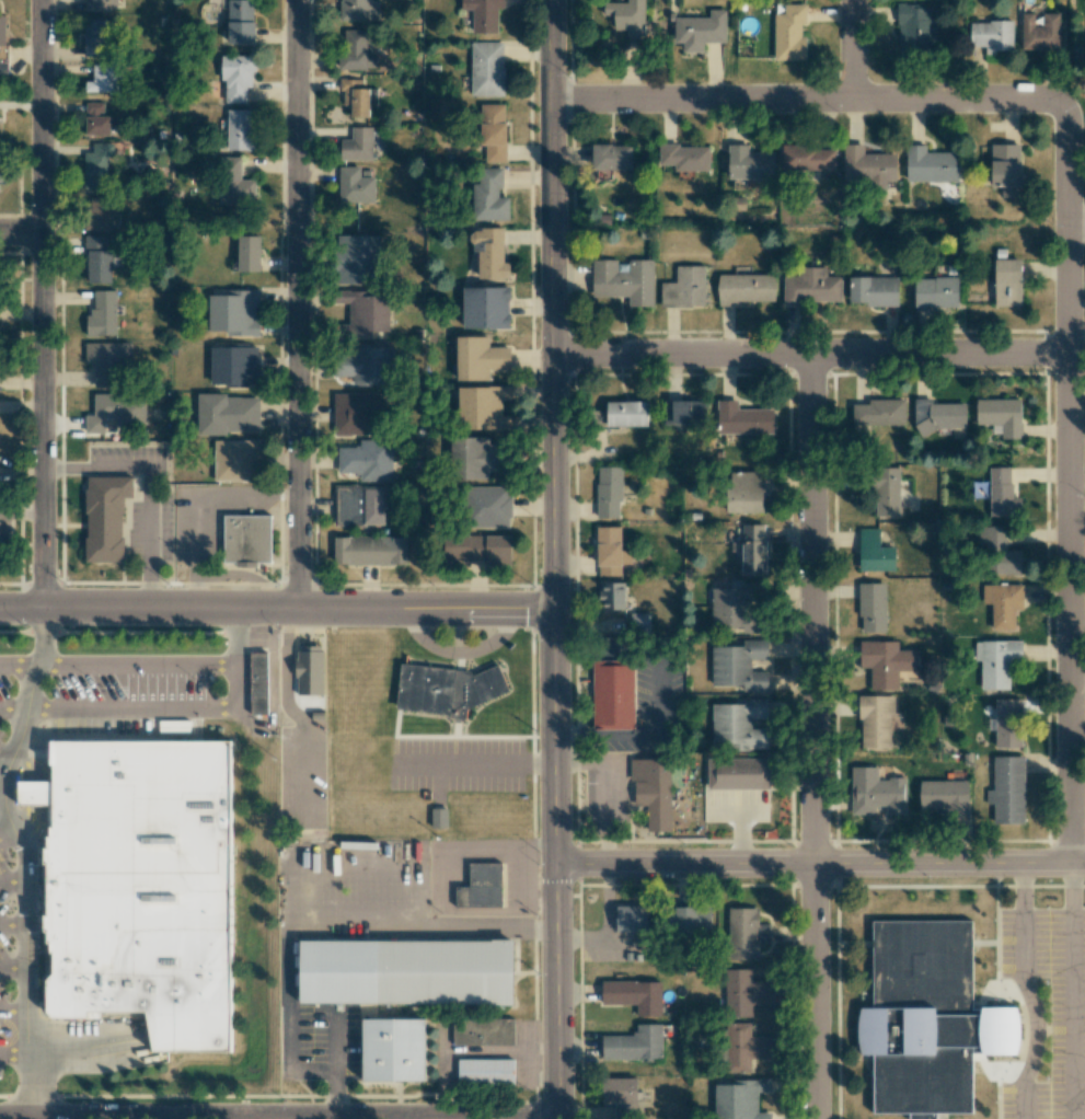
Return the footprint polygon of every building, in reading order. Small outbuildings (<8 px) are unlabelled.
[(85,11),(118,10),(117,0),(85,0),(85,11)] [(226,43),(253,43),(254,0),(227,0),(226,43)] [(339,20),(378,21),(378,1),(370,1),(370,0),(339,0),(339,20)] [(460,10),(473,10),(472,33),(497,33),(498,9),(503,9),(503,0),(460,0),(460,10)] [(626,3),(603,2),(602,15),(614,15),(614,30),(626,30),(626,37),(643,38),(644,0),(626,0),(626,3)] [(775,60),(806,60),(806,36),(801,36),(801,24),(806,24),(806,4),(784,4),(784,14),(775,14),(775,60)] [(898,59),(931,58),(930,5),(898,5),(898,59)] [(726,42),(725,9),(708,10),(709,17),(674,18),(675,43),(683,43),(683,52),(703,52),(703,43),(726,42)] [(1022,13),(1021,50),(1059,50),(1059,13),(1042,13),(1042,26),(1034,26),(1034,13),(1022,13)] [(85,56),(106,56),(106,19),(84,20),(85,56)] [(1013,22),(970,21),(970,46),(984,46),(984,51),(1013,51),(1013,22)] [(366,29),(340,30),(341,69),(376,69),(375,53),(367,53),(366,29)] [(503,42),(470,42),(471,96),(504,96),(503,42)] [(222,103),(246,102),(246,87),(254,87),(253,55),(221,56),(222,103)] [(93,82),(86,82),(86,92),(116,92),(116,79),(118,79),(118,64),(93,64),(93,82)] [(351,117),(369,117),(369,105),(376,105),(376,89),(362,89),(362,79),(342,79),(342,105),(351,105),(351,117)] [(86,135),(110,134),(110,115),(103,115),(103,102),(85,102),(86,135)] [(505,104),(481,104),(482,163),(506,162),(505,104)] [(249,109),(227,109),(226,150),(254,150),(254,130),(249,130),(249,109)] [(338,160),(371,160),(372,127),(351,127),(351,138),(338,138),(338,160)] [(107,157),(113,157),(113,143),(92,144),(92,153),(83,153),(84,189),(108,189),(107,157)] [(631,145),(592,144),(592,169),(631,170),(631,145)] [(844,184),(887,183),(887,181),(897,181),(896,153),(864,154),(864,144),(844,144),(844,184)] [(1002,198),(1021,198),(1020,144),(990,145),(991,187),(1002,187),(1002,198)] [(710,146),(659,145),(659,165),(675,165),(675,171),(709,171),(710,146)] [(774,153),(749,152),(749,145),(728,145),(728,178),(774,179),(774,153)] [(926,152),(926,145),(907,145),(906,182),(957,182),(958,153),(926,152)] [(835,170),(836,147),(782,146),(782,170),(835,170)] [(219,203),(255,204),(255,180),(240,180),(240,157),(224,157),(223,176),(220,176),(219,203)] [(360,166),(339,167),(339,203),(375,203),(374,177),(360,177),(360,166)] [(472,220),(509,220),(509,197),(502,198),(501,168),(478,168),(478,183),(471,183),(472,220)] [(87,230),(112,230),(113,198),(87,198),(87,230)] [(509,278),(509,262),(503,262),(503,229),(470,229),(470,251),(476,251),(476,279),(509,278)] [(88,283),(112,283),(111,249),(107,249),(107,235),(87,236),(88,283)] [(379,235),(337,235),(337,284),(379,284),(379,235)] [(260,272),(260,236),(238,236),(237,271),(260,272)] [(592,297),(628,296),(628,307),(654,306),(653,259),(627,260),(627,271),(616,271),(616,259),(592,260),(592,297)] [(1021,259),(994,259),(995,307),(1021,306),(1021,259)] [(704,266),(675,266),(676,283),(660,283),(660,307),(704,306),(704,266)] [(783,303),(841,303),(841,276),(826,276),(826,267),(796,268),(797,276),(783,276),(783,303)] [(775,302),(775,274),(717,274),(717,306),(736,306),(736,301),(775,302)] [(898,307),(898,277),(849,277),(849,302),(866,303),(866,306),(898,307)] [(914,278),(914,307),(958,307),(958,278),(914,278)] [(462,329),(509,328),(509,287),(461,288),(462,329)] [(208,331),(228,331),(228,335),(259,336),(259,320),(254,320),(254,307),(259,307),(259,290),(226,290),(226,296),(208,295),(208,331)] [(116,336),(115,291),(93,291),(94,315),(86,315),(86,336),(116,336)] [(388,332),(389,292),(336,291),(336,303),(348,303),(348,324),(338,324),(337,339),(370,339),(370,332),(388,332)] [(510,347),(488,347),(488,337),(456,337),(456,381),(488,381),(488,370),(509,370),(510,347)] [(131,343),(85,343),(85,363),(94,363),(95,388),(116,387),(116,367),(131,366),(131,343)] [(210,347),(211,385),(260,384),(259,346),(210,347)] [(391,349),(335,347),(334,377),(351,377),(351,383),(390,384),(391,349)] [(457,387),(458,430),(510,430),(510,416),(501,416),(501,400),(510,400),(510,386),(457,387)] [(379,393),(333,394),(334,435),(379,434),(379,393)] [(85,433),(104,434),(105,419),(115,419),(115,424),(145,424),(146,395),(94,394),(94,415),(85,415),(85,433)] [(259,395),(191,395),(191,410),(197,410),(197,433),(259,433),(259,395)] [(949,428),(965,428),(966,404),(931,403),(931,399),(915,398),(915,433),(938,433),(938,434),(949,434),(949,428)] [(905,399),(868,399),(868,404),(852,404),(852,426),(905,425),(905,399)] [(1021,399),(976,399),(976,425),(992,425),(992,434),(1001,434),(1001,439),(1021,439),(1021,399)] [(774,434),(774,409),(737,409),(737,400),(716,400),(716,433),(774,434)] [(647,427),(647,402),(606,401),(606,426),(647,427)] [(705,401),(664,401),(664,424),(705,424),(705,401)] [(488,437),(450,437),(450,480),(488,480),(488,471),(504,471),(504,445),(488,445),(488,437)] [(259,440),(213,440),(214,481),(259,481),(259,440)] [(391,481),(392,440),(360,440),(360,447),(337,447),(337,473),(360,473),(360,481),(391,481)] [(621,467),(597,467),(597,518),(621,518),(621,467)] [(899,467),(875,468),(876,516),(900,515),(899,467)] [(1011,467),(989,467),(989,517),(1021,516),(1021,498),(1012,498),(1011,467)] [(727,472),(728,513),(764,513),(763,471),(727,472)] [(86,562),(122,562),(122,498),(131,498),(131,477),(86,477),(86,562)] [(384,525),(384,486),(335,486),(335,524),(384,525)] [(509,486),(469,487),(470,528),(510,527),(509,486)] [(271,515),(223,515),(223,562),(236,563),(236,567),(257,567),(257,562),(270,562),(271,515)] [(766,525),(742,524),(741,576),(765,576),(766,525)] [(620,526),(597,527),(598,576),(621,576),(621,564),(631,564),(631,550),(620,551),(620,526)] [(993,574),(1021,574),(1022,551),(1005,550),(1005,527),(980,526),(979,552),(993,553),(993,574)] [(894,571),(895,547),(879,547),(879,528),(859,528),(859,571),(894,571)] [(333,537),(334,566),(406,565),(405,536),(333,537)] [(510,536),(439,536),(439,565),(511,564),(510,536)] [(765,633),(765,617),(750,617),(750,602),(762,602),(762,581),(730,581),(730,589),(711,589),(711,627),(743,627),(743,633),(765,633)] [(625,583),(599,582),(599,609),(624,610),(625,583)] [(885,583),(857,583),(858,633),(886,632),(885,583)] [(1023,585),(982,584),(982,603),(991,603),(991,630),(1014,630),(1015,610),(1022,610),(1023,585)] [(649,613),(632,613),(632,633),(649,633),(649,613)] [(767,691),(767,672),(751,672),(750,659),(767,659),(767,640),(743,640),(743,646),(711,647),(711,686),(742,686),(742,691),(767,691)] [(918,650),(898,650),(898,641),(859,641),(859,665),(869,665),(869,690),(898,690),(898,672),(919,671),(918,650)] [(981,690),(1009,689),(1008,665),(1022,665),(1021,641),(975,641),(975,661),(981,661),(981,690)] [(323,695),(322,646),(296,646),(297,695),(323,695)] [(250,715),(267,714),(267,652),(249,653),(250,715)] [(593,730),(634,730),(633,660),(592,661),(593,730)] [(497,665),(480,671),(400,665),(396,710),(452,714),(454,719),(466,720),(467,709),(508,692),(497,665)] [(890,748),(890,715),(894,715),(894,696),(858,696),(859,748),(890,748)] [(711,704),(712,749),(768,749),(768,729),(751,729),(751,718),(768,718),(768,699),(743,699),(743,704),(711,704)] [(1021,747),(1022,699),(995,699),(995,747),(1021,747)] [(146,1013),(146,1053),(220,1053),(221,754),(48,754),(48,979),(39,994),(38,1017),(46,1025),(77,1025),(77,1013),(146,1013)] [(1024,757),(993,757),(993,790),(986,790),(986,804),(993,804),(993,824),(1024,824),(1024,757)] [(670,759),(629,759),(630,780),(634,780),(634,805),(646,804),(646,831),(671,831),(670,759)] [(769,789),(769,759),(707,759),(708,789),(769,789)] [(905,778),(877,779),(877,767),(851,767),(852,814),(875,814),(875,806),(885,806),(885,815),(906,815),(905,778)] [(968,780),(919,782),(919,809),(943,808),(943,820),(969,819),(968,780)] [(447,809),(430,809),(431,829),(447,828),(447,809)] [(497,869),(498,911),(464,911),(464,870),(497,869)] [(616,931),(647,932),(647,906),(616,906),(616,931)] [(710,933),(709,907),(672,908),(673,934),(710,933)] [(759,960),(758,943),(770,943),(770,924),(758,924),(758,908),(727,909),(728,960),(759,960)] [(966,1062),(966,1118),(904,1118),(870,1118),(870,1062),(856,1062),(856,1015),(870,1015),(870,930),(965,930),(965,1020),(1012,1020),(1012,1062),(966,1062)] [(508,948),(291,947),(291,1011),(507,1012),(508,948)] [(769,981),(751,981),(751,969),(725,970),(726,1017),(752,1017),(752,1005),(770,1005),(769,981)] [(661,1016),(662,981),(601,981),(601,1005),(636,1005),(636,1016),(661,1016)] [(770,1036),(750,1036),(750,1023),(726,1023),(726,1072),(750,1072),(750,1059),(770,1059),(770,1036)] [(661,1024),(635,1024),(635,1035),(602,1036),(602,1060),(661,1059),(661,1024)] [(450,1025),(449,1051),(511,1052),(511,1026),(450,1025)] [(356,1027),(355,1087),(417,1088),(418,1028),(356,1027)] [(452,1066),(510,1066),(510,1093),(452,1092),(452,1066)] [(602,1078),(602,1103),(615,1103),(615,1118),(636,1118),(637,1078),(602,1078)] [(715,1118),(771,1118),(771,1113),(757,1113),(757,1092),(771,1092),(771,1079),(733,1080),(733,1084),(715,1084),(715,1118)]
